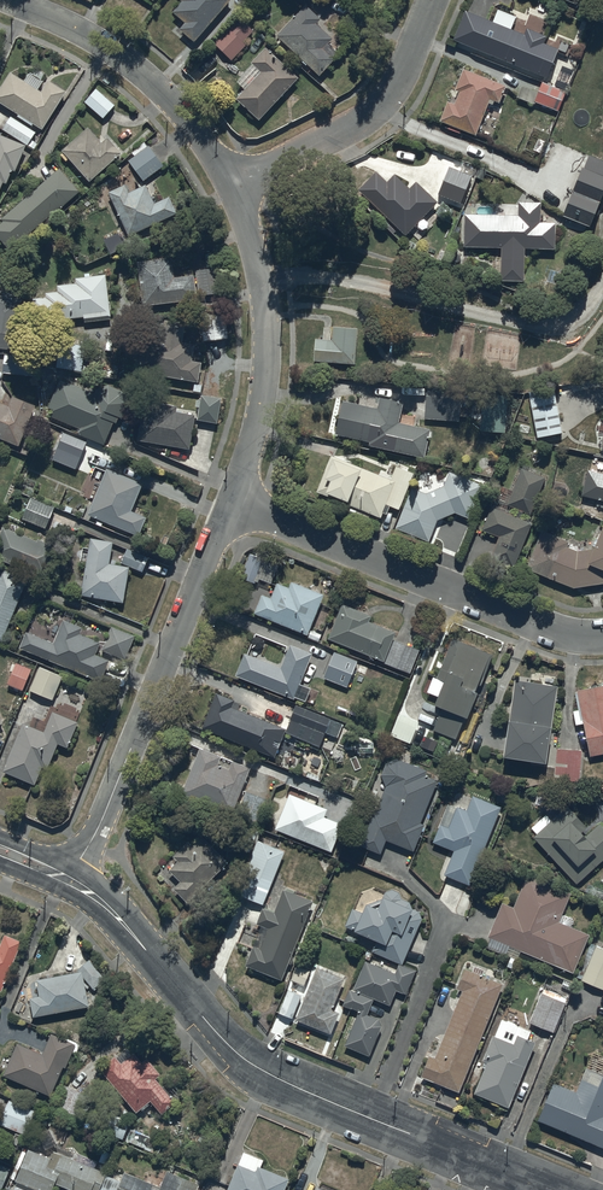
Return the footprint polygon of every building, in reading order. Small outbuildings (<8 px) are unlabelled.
[(178,27),(195,39),(230,0),(182,0),(173,10),(184,21),(178,27)] [(278,35),(319,75),(340,54),(328,43),(333,38),(317,22),(320,18),(305,5),(278,35)] [(465,9),(453,38),(545,76),(557,48),(543,43),(546,35),(527,27),(525,33),(465,9)] [(253,31),(237,16),(213,42),(232,60),(247,43),(243,40),(253,31)] [(261,71),(235,98),(259,120),(299,76),(266,46),(251,62),(261,71)] [(455,102),(447,100),(439,120),(476,135),(490,99),(500,103),(507,84),(464,67),(454,90),(459,92),(455,102)] [(12,71),(0,89),(0,99),(43,127),(67,91),(48,79),(41,90),(12,71)] [(534,104),(535,101),(558,111),(566,91),(541,81),(537,91),(521,85),(516,97),(534,104)] [(114,103),(95,87),(82,102),(101,118),(114,103)] [(101,142),(88,126),(61,149),(90,181),(122,153),(108,137),(101,142)] [(3,182),(6,183),(12,170),(15,170),(26,144),(0,133),(0,189),(3,182)] [(129,159),(143,179),(162,165),(149,145),(129,159)] [(581,166),(571,190),(574,192),(564,216),(589,227),(599,202),(598,201),(602,188),(602,175),(581,166)] [(59,168),(1,217),(4,221),(0,225),(0,238),(9,250),(79,190),(59,168)] [(358,188),(397,225),(428,193),(418,184),(413,190),(394,173),(388,180),(377,169),(358,188)] [(472,188),(451,181),(443,204),(465,211),(472,188)] [(178,211),(170,195),(156,202),(146,184),(130,191),(125,183),(108,191),(129,235),(178,211)] [(94,200),(86,191),(73,202),(81,211),(94,200)] [(501,247),(501,274),(524,274),(525,247),(555,249),(555,222),(540,222),(540,202),(518,201),(518,214),(482,213),(480,246),(501,247)] [(117,233),(105,238),(111,252),(124,246),(117,233)] [(171,256),(137,261),(143,305),(197,296),(193,274),(174,275),(171,256)] [(218,265),(195,268),(198,294),(221,291),(218,265)] [(85,323),(111,319),(105,274),(74,277),(74,283),(58,284),(59,291),(47,291),(47,296),(33,298),(35,322),(83,317),(85,323)] [(15,348),(22,298),(16,297),(9,291),(0,291),(0,347),(15,348)] [(200,314),(202,339),(226,337),(223,311),(200,314)] [(141,372),(198,381),(201,362),(191,360),(194,343),(183,342),(186,322),(163,318),(160,336),(147,334),(141,372)] [(355,363),(358,327),(333,325),(332,339),(326,339),(316,338),(314,360),(355,363)] [(84,345),(68,344),(65,372),(82,373),(84,345)] [(36,357),(5,354),(4,371),(34,374),(36,357)] [(76,434),(104,444),(113,422),(116,422),(118,416),(124,418),(135,389),(98,375),(93,389),(58,380),(48,408),(54,409),(50,418),(79,428),(76,434)] [(554,388),(529,393),(537,436),(562,432),(554,388)] [(461,391),(426,389),(424,418),(459,420),(461,391)] [(19,444),(36,403),(8,393),(4,404),(0,403),(0,437),(19,444)] [(219,397),(200,394),(196,418),(216,420),(219,397)] [(392,450),(426,457),(431,428),(399,420),(402,403),(380,396),(377,406),(334,399),(328,433),(371,442),(369,450),(392,457),(392,450)] [(137,438),(189,447),(195,410),(177,407),(177,402),(144,397),(137,438)] [(508,403),(481,401),(479,430),(506,431),(508,403)] [(64,432),(53,458),(75,467),(86,441),(64,432)] [(397,466),(394,478),(337,455),(326,476),(331,478),(326,489),(386,515),(389,505),(399,507),(414,472),(397,466)] [(106,468),(87,513),(138,535),(146,515),(132,510),(143,483),(106,468)] [(588,468),(582,494),(602,500),(602,473),(588,468)] [(493,506),(482,531),(499,537),(490,561),(514,570),(531,519),(522,516),(524,511),(530,513),(544,478),(523,469),(508,505),(518,509),(514,515),(493,506)] [(412,487),(397,529),(428,540),(439,518),(456,512),(470,518),(482,483),(451,472),(446,484),(428,492),(412,487)] [(54,506),(31,496),(23,516),(45,526),(54,506)] [(525,567),(574,587),(602,582),(602,524),(593,548),(578,550),(567,546),(569,541),(541,529),(525,567)] [(3,525),(0,533),(0,557),(47,578),(60,547),(39,538),(38,540),(3,525)] [(90,537),(80,593),(123,601),(130,567),(109,563),(113,542),(90,537)] [(255,582),(265,557),(250,551),(240,576),(255,582)] [(0,640),(26,579),(0,568),(0,640)] [(324,595),(291,580),(288,587),(277,583),(271,596),(260,594),(254,611),(308,634),(324,595)] [(371,615),(342,603),(328,637),(385,661),(396,631),(369,620),(371,615)] [(27,629),(20,647),(100,681),(110,659),(97,653),(101,642),(80,633),(82,628),(62,619),(53,640),(27,629)] [(135,635),(110,625),(101,649),(125,659),(135,635)] [(492,654),(453,639),(439,677),(445,679),(436,702),(468,715),(478,690),(475,689),(476,684),(480,685),(492,654)] [(281,667),(244,651),(235,673),(293,697),(311,652),(290,644),(281,667)] [(356,660),(333,651),(323,676),(347,685),(356,660)] [(30,668),(15,662),(6,683),(22,689),(30,668)] [(63,676),(38,665),(28,689),(53,700),(63,676)] [(514,679),(503,754),(545,762),(558,685),(514,679)] [(590,755),(602,752),(602,684),(576,689),(590,755)] [(235,698),(216,691),(201,727),(274,757),(286,727),(233,705),(235,698)] [(286,731),(319,745),(324,732),(337,737),(342,724),(295,704),(289,719),(291,720),(286,731)] [(23,723),(3,770),(35,783),(42,765),(48,767),(57,743),(68,746),(78,721),(52,711),(45,729),(23,723)] [(221,755),(199,747),(181,793),(232,813),(250,767),(232,760),(229,768),(218,763),(221,755)] [(581,749),(556,747),(554,781),(579,782),(581,749)] [(385,785),(359,843),(381,852),(386,840),(413,849),(425,823),(420,820),(437,779),(426,772),(427,770),(397,758),(385,763),(382,776),(385,785)] [(268,801),(246,792),(237,813),(259,822),(268,801)] [(327,808),(288,793),(274,829),(332,851),(342,824),(323,817),(327,808)] [(432,842),(453,850),(444,875),(472,885),(501,807),(473,794),(468,810),(458,805),(450,827),(439,822),(432,842)] [(577,883),(602,859),(602,825),(599,821),(585,834),(583,831),(588,827),(567,805),(552,819),(547,813),(531,826),(536,832),(533,835),(577,883)] [(248,850),(256,831),(242,825),(234,844),(248,850)] [(180,881),(173,888),(187,902),(228,861),(202,835),(192,845),(188,840),(173,856),(177,861),(169,869),(180,881)] [(284,852),(256,840),(234,891),(262,903),(284,852)] [(502,900),(488,936),(574,971),(590,933),(559,922),(572,892),(527,874),(513,906),(502,900)] [(353,908),(344,925),(376,938),(372,951),(402,963),(422,918),(419,910),(412,908),(410,901),(401,898),(399,891),(392,888),(385,891),(378,906),(366,901),(362,911),(353,908)] [(314,900),(284,889),(275,911),(263,906),(256,923),(268,927),(260,949),(252,945),(245,964),(282,979),(314,900)] [(1,988),(22,939),(4,932),(0,941),(0,988),(1,988)] [(594,945),(580,980),(602,989),(602,948),(594,945)] [(395,973),(365,960),(353,989),(390,1004),(396,990),(406,994),(416,970),(399,963),(395,973)] [(301,984),(309,970),(299,964),(291,979),(301,984)] [(344,978),(317,966),(296,1018),(330,1032),(338,1011),(332,1009),(344,978)] [(30,995),(34,1014),(89,1003),(82,968),(36,977),(39,993),(30,995)] [(435,1057),(430,1055),(421,1076),(459,1091),(502,984),(465,969),(457,988),(462,990),(435,1057)] [(291,1017),(301,994),(287,988),(277,1011),(291,1017)] [(372,998),(349,988),(342,1004),(358,1011),(344,1045),(369,1055),(382,1025),(378,1018),(367,1013),(372,998)] [(565,1003),(541,993),(529,1021),(553,1031),(565,1003)] [(3,1073),(50,1094),(63,1065),(65,1066),(76,1042),(51,1031),(42,1052),(17,1041),(3,1073)] [(487,1062),(475,1091),(508,1105),(534,1042),(518,1035),(514,1043),(492,1034),(482,1060),(487,1062)] [(99,1066),(136,1110),(150,1098),(161,1111),(175,1100),(155,1076),(161,1072),(147,1055),(142,1060),(134,1050),(121,1061),(114,1053),(99,1066)] [(553,1080),(538,1119),(602,1147),(602,1074),(598,1084),(582,1077),(577,1091),(553,1080)] [(9,1098),(0,1119),(0,1123),(25,1133),(35,1109),(9,1098)] [(109,1131),(122,1137),(126,1127),(113,1122),(109,1131)] [(164,1141),(130,1128),(125,1140),(159,1154),(164,1141)] [(36,1189),(51,1189),(55,1181),(76,1189),(91,1189),(93,1189),(98,1189),(106,1171),(53,1149),(50,1156),(28,1147),(15,1179),(36,1187),(35,1189),(36,1189)] [(115,1152),(103,1148),(99,1161),(111,1165),(115,1152)] [(0,1189),(1,1189),(10,1166),(0,1162),(0,1189)] [(289,1176),(257,1164),(255,1169),(238,1162),(226,1189),(284,1189),(289,1176)] [(199,1182),(167,1169),(160,1185),(124,1170),(116,1189),(195,1189),(199,1182)]
